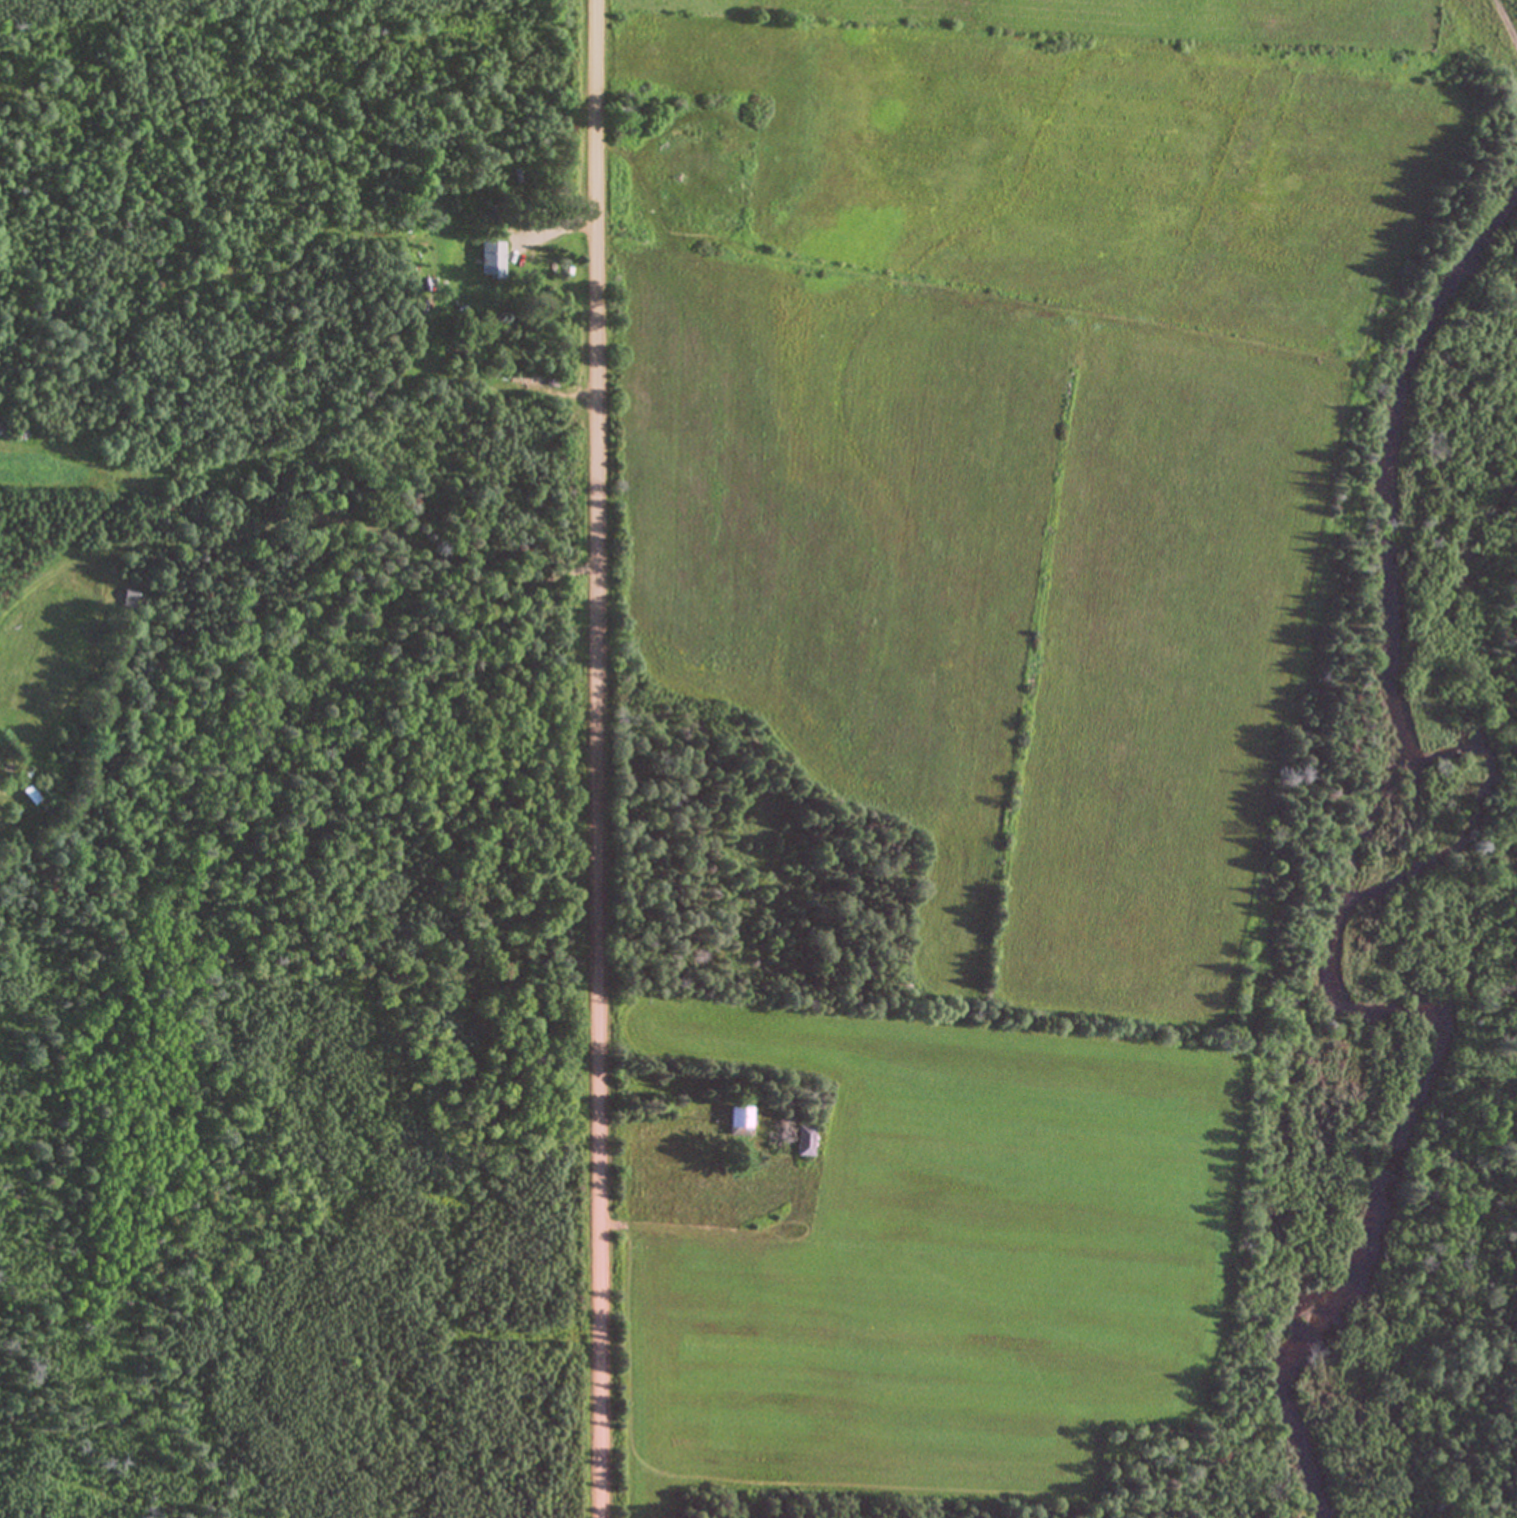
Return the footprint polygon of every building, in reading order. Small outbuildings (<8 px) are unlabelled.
[(503,279),(503,242),(480,242),(480,275),(489,275),(489,279),(503,279)] [(134,606),(139,592),(125,587),(120,601),(134,606)] [(748,1106),(726,1106),(726,1133),(748,1133),(748,1106)] [(794,1155),(812,1156),(813,1125),(796,1124),(794,1155)]
